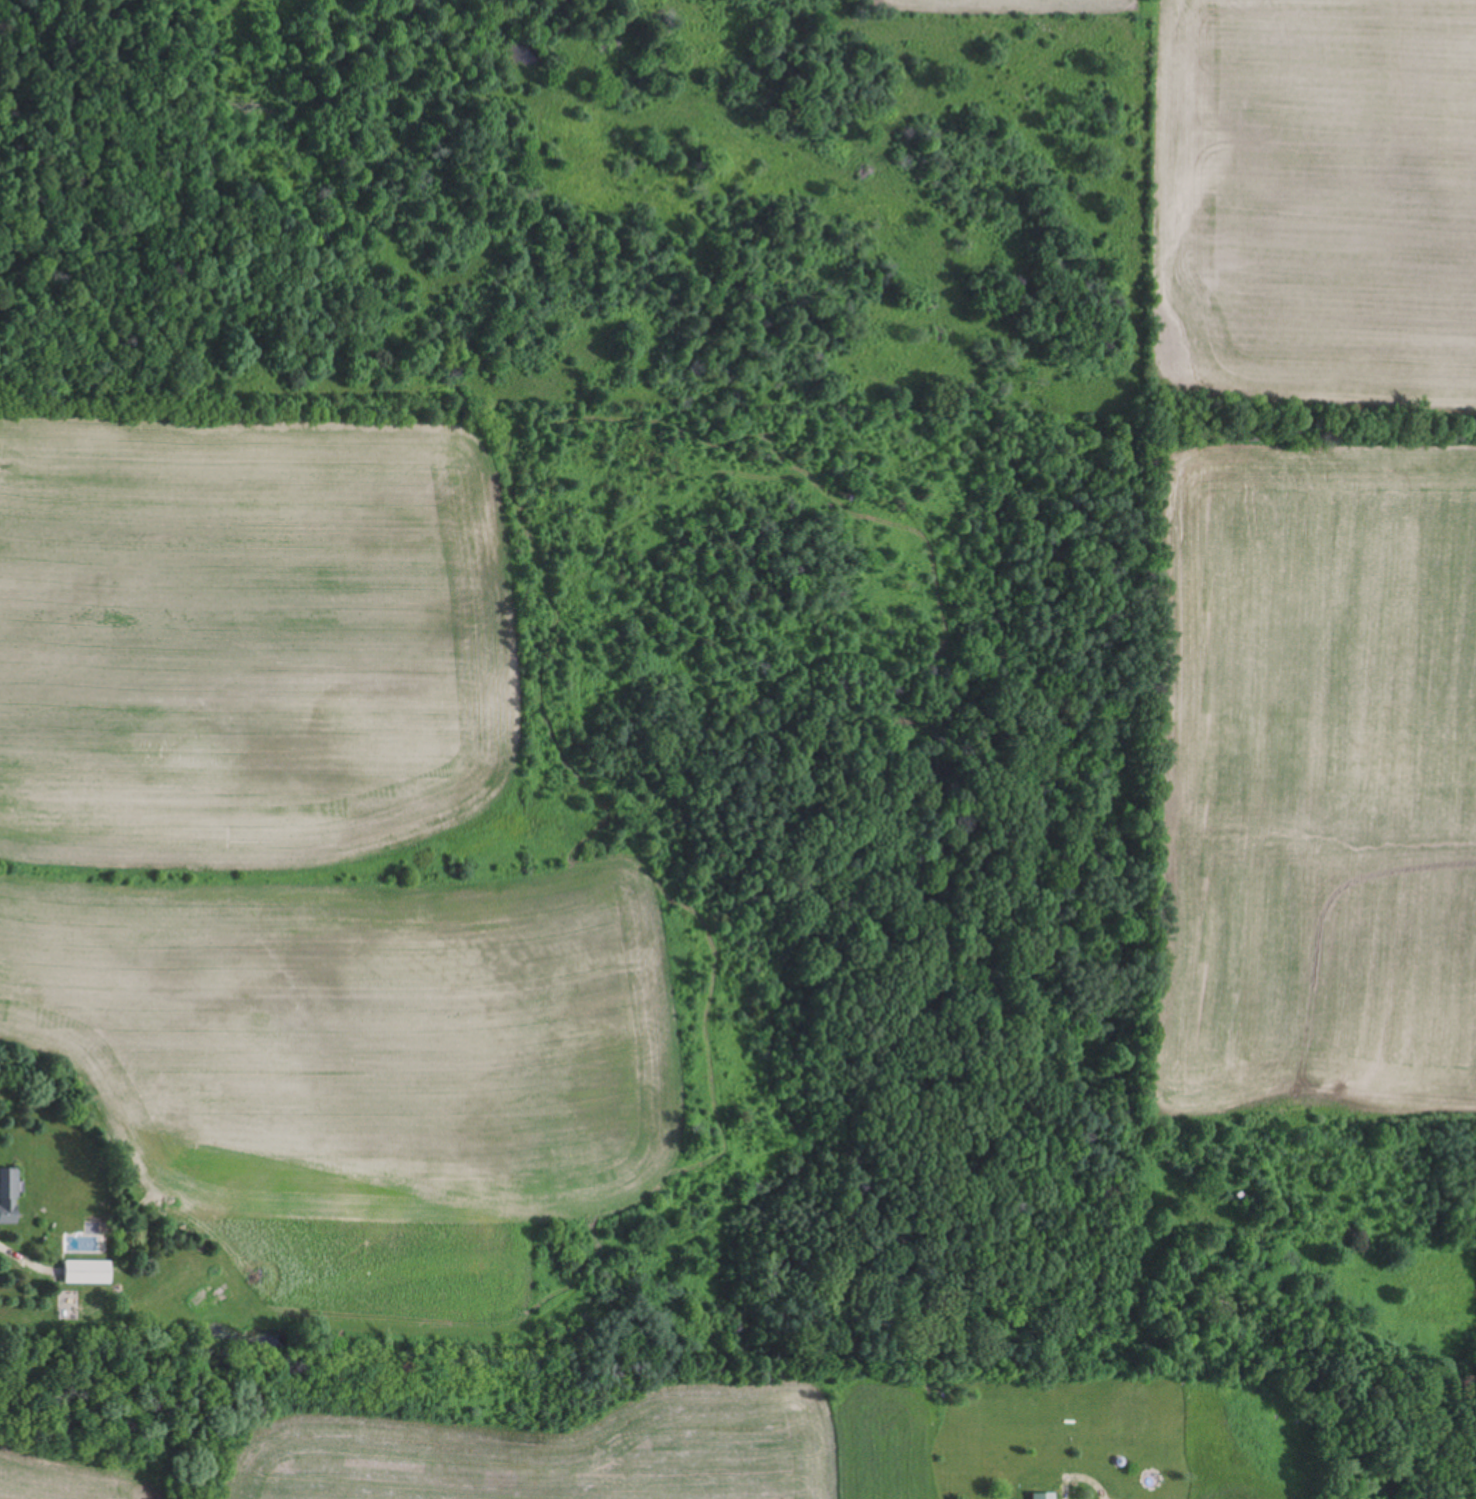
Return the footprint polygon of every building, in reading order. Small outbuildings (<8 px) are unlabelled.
[(0,1170),(0,1225),(19,1225),(19,1170),(0,1170)] [(66,1285),(112,1285),(112,1262),(66,1262),(66,1285)]
